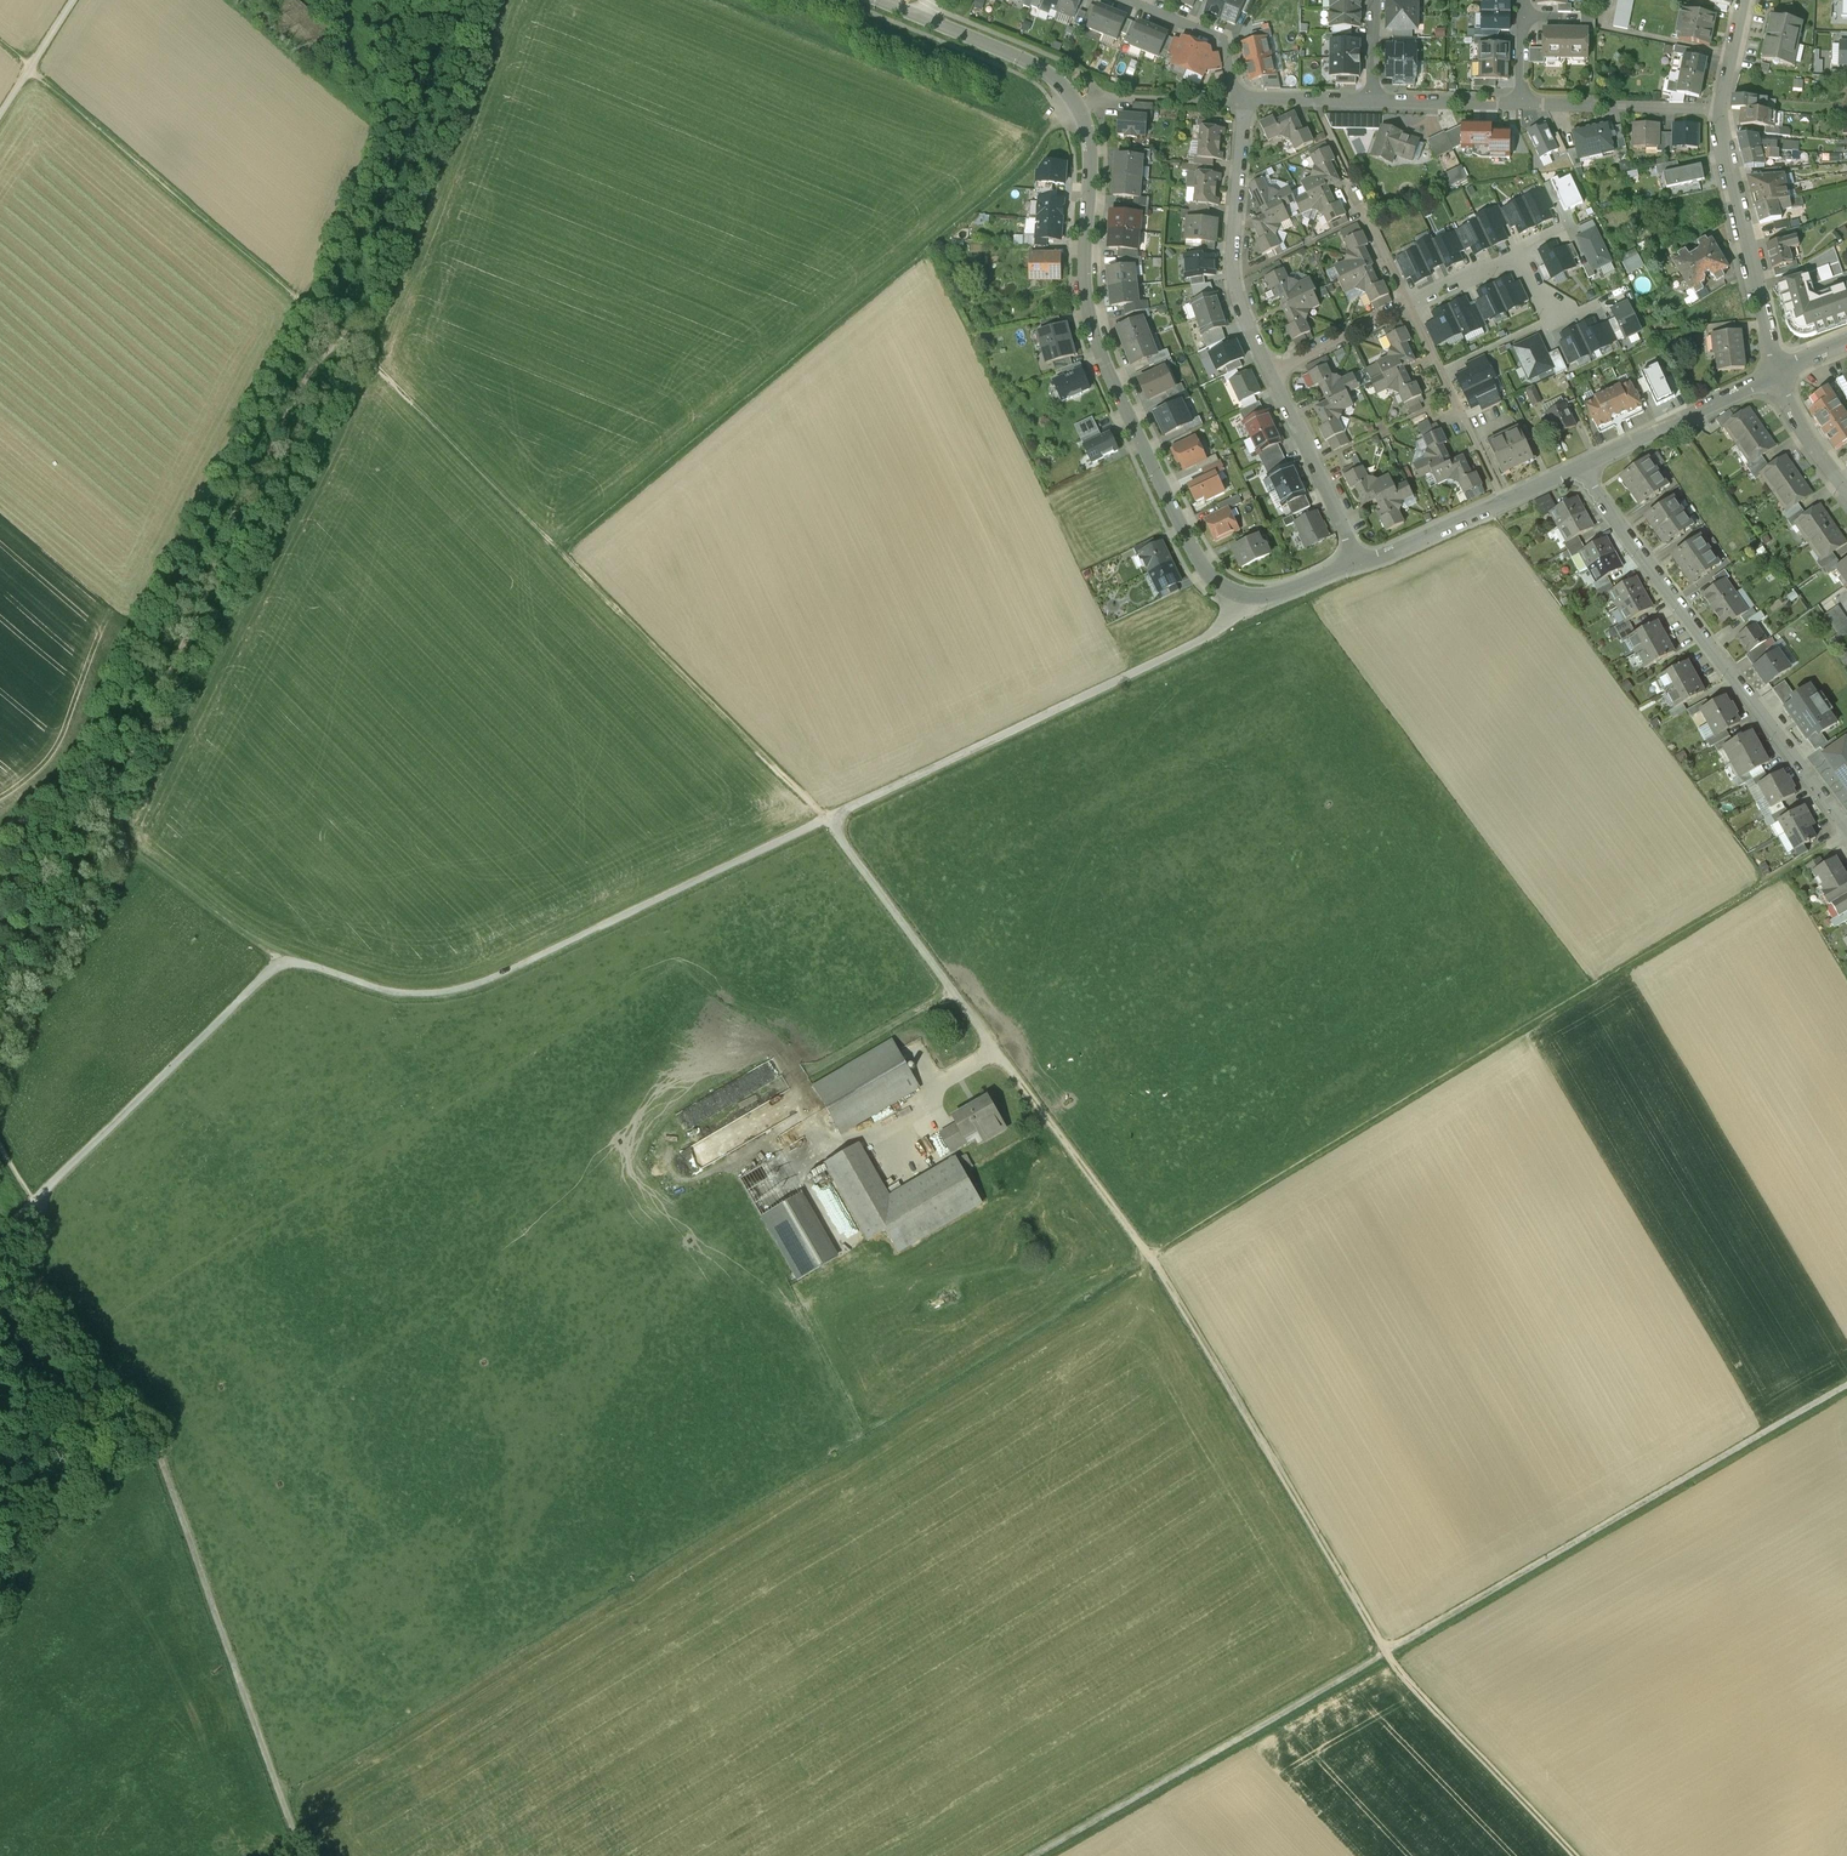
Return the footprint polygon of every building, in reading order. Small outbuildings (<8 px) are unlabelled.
[(296,0),(268,0),(281,11),(266,27),(304,59),(328,28),(296,0)] [(1023,6),(1030,8),(1031,6),(1033,0),(1026,0),(1023,6)] [(1031,6),(1038,9),(1041,0),(1033,0),(1031,6)] [(1040,10),(1049,14),(1051,9),(1058,12),(1063,0),(1044,0),(1040,10)] [(1058,12),(1074,18),(1081,0),(1063,0),(1058,12)] [(1206,13),(1222,19),(1230,0),(1211,0),(1206,13)] [(1239,0),(1230,0),(1222,19),(1235,25),(1241,12),(1245,3),(1239,0)] [(1241,12),(1248,14),(1253,1),(1250,0),(1246,0),(1245,3),(1241,12)] [(1331,10),(1360,10),(1360,0),(1331,0),(1331,10)] [(1388,14),(1417,15),(1417,0),(1388,0),(1388,14)] [(1483,14),(1509,14),(1510,0),(1483,0),(1483,14)] [(1613,27),(1627,29),(1633,0),(1618,0),(1613,27)] [(1091,4),(1082,24),(1089,27),(1097,7),(1091,4)] [(1728,7),(1715,4),(1714,10),(1727,13),(1728,7)] [(1112,11),(1098,5),(1097,7),(1089,27),(1088,29),(1102,34),(1112,11)] [(1566,6),(1558,6),(1558,13),(1571,13),(1571,5),(1567,5),(1566,6)] [(1360,10),(1331,10),(1330,27),(1332,27),(1352,27),(1360,27),(1360,10)] [(1080,11),(1075,24),(1081,27),(1087,13),(1080,11)] [(1112,11),(1102,34),(1117,40),(1120,32),(1125,19),(1126,17),(1112,11)] [(1715,18),(1684,12),(1679,39),(1709,46),(1715,18)] [(1595,14),(1581,13),(1581,30),(1588,31),(1588,32),(1595,32),(1595,14)] [(1417,15),(1388,14),(1388,30),(1413,30),(1417,30),(1417,15)] [(1509,14),(1483,14),(1483,30),(1483,31),(1497,31),(1509,31),(1509,14)] [(1782,20),(1771,18),(1771,19),(1774,20),(1773,27),(1769,29),(1765,48),(1767,52),(1766,59),(1763,58),(1762,59),(1773,62),(1774,65),(1777,65),(1779,64),(1780,64),(1780,63),(1793,66),(1802,24),(1789,21),(1787,18),(1785,18),(1783,20),(1782,20)] [(1132,21),(1125,19),(1120,32),(1126,35),(1127,35),(1132,21)] [(1132,21),(1127,35),(1133,38),(1139,24),(1132,21)] [(1130,44),(1130,46),(1144,51),(1154,28),(1140,22),(1133,38),(1130,44)] [(1352,27),(1332,27),(1332,35),(1345,35),(1352,35),(1352,27)] [(1154,28),(1144,51),(1158,57),(1159,56),(1161,49),(1167,36),(1168,34),(1154,28)] [(1270,29),(1251,34),(1252,41),(1267,38),(1267,39),(1272,38),(1270,29)] [(1413,30),(1392,30),(1393,38),(1394,38),(1413,38),(1413,30)] [(1497,31),(1483,31),(1483,30),(1475,30),(1475,38),(1497,38),(1497,31)] [(1566,30),(1544,30),(1544,49),(1544,59),(1545,59),(1566,59),(1566,30)] [(1581,30),(1566,30),(1566,59),(1587,60),(1588,32),(1588,31),(1581,30)] [(1332,35),(1325,34),(1325,43),(1331,43),(1332,42),(1345,42),(1345,35),(1332,35)] [(1133,38),(1127,35),(1126,35),(1124,42),(1130,44),(1133,38)] [(1167,36),(1161,49),(1168,52),(1173,39),(1167,36)] [(1198,44),(1183,37),(1181,42),(1174,57),(1172,64),(1187,71),(1198,44)] [(1252,41),(1242,44),(1246,63),(1271,57),(1267,39),(1267,38),(1252,41)] [(1181,42),(1174,39),(1167,54),(1174,57),(1181,42)] [(1345,42),(1332,42),(1331,43),(1331,59),(1359,59),(1360,42),(1345,42)] [(1198,44),(1187,71),(1203,77),(1206,70),(1212,56),(1210,48),(1198,44)] [(1497,46),(1480,45),(1480,46),(1480,62),(1509,63),(1509,46),(1497,46)] [(1394,46),(1387,46),(1387,62),(1416,62),(1417,46),(1415,46),(1394,46)] [(1692,49),(1676,46),(1674,53),(1684,55),(1691,57),(1692,49)] [(1168,52),(1161,49),(1159,56),(1165,59),(1168,52)] [(1544,49),(1529,49),(1529,64),(1544,64),(1545,59),(1544,59),(1544,49)] [(1219,54),(1212,56),(1206,70),(1209,71),(1222,68),(1219,54)] [(1691,57),(1684,55),(1681,75),(1703,79),(1707,60),(1691,57)] [(1271,57),(1246,63),(1250,80),(1262,78),(1275,75),(1275,74),(1271,57)] [(1359,59),(1331,59),(1331,77),(1336,77),(1356,77),(1359,77),(1359,59)] [(1416,62),(1387,62),(1387,78),(1393,78),(1415,79),(1416,79),(1416,62)] [(1509,63),(1480,62),(1479,80),(1496,81),(1508,81),(1509,63)] [(1275,75),(1262,78),(1264,89),(1280,89),(1277,74),(1275,74),(1275,75)] [(1703,79),(1681,75),(1677,93),(1677,94),(1685,95),(1699,98),(1703,79)] [(1496,81),(1479,80),(1474,80),(1474,88),(1496,88),(1496,81)] [(1677,93),(1670,95),(1669,103),(1684,103),(1685,95),(1677,94),(1677,93)] [(1756,99),(1733,97),(1732,109),(1742,110),(1755,111),(1756,105),(1756,99)] [(1153,104),(1133,103),(1132,116),(1147,117),(1147,118),(1152,118),(1153,104)] [(1755,111),(1742,110),(1740,125),(1765,127),(1774,128),(1774,127),(1775,113),(1755,111)] [(1380,116),(1325,115),(1332,129),(1380,129),(1380,116)] [(1132,116),(1127,116),(1127,118),(1119,117),(1118,135),(1126,136),(1126,138),(1138,139),(1138,137),(1146,138),(1147,118),(1147,117),(1132,116)] [(1288,117),(1276,122),(1274,118),(1260,124),(1269,142),(1278,138),(1279,138),(1285,140),(1293,117),(1288,117)] [(1297,120),(1293,117),(1285,140),(1290,142),(1291,141),(1296,152),(1314,143),(1307,130),(1303,132),(1297,120)] [(1492,125),(1463,124),(1463,126),(1445,134),(1453,151),(1462,146),(1462,152),(1490,153),(1490,160),(1510,160),(1511,132),(1492,132),(1492,125)] [(1659,125),(1635,124),(1634,148),(1646,148),(1646,146),(1658,146),(1658,148),(1659,148),(1659,135),(1659,125)] [(1699,125),(1674,125),(1674,135),(1674,149),(1675,149),(1675,147),(1686,147),(1686,149),(1698,149),(1699,125)] [(1537,128),(1527,133),(1541,160),(1558,152),(1546,126),(1538,130),(1537,128)] [(1597,132),(1588,134),(1587,130),(1574,133),(1577,149),(1579,159),(1580,159),(1580,157),(1601,152),(1602,154),(1614,152),(1608,126),(1596,128),(1597,132)] [(1621,126),(1614,127),(1617,142),(1624,140),(1621,126)] [(1204,128),(1201,127),(1201,128),(1199,143),(1220,145),(1221,136),(1224,136),(1225,130),(1204,128)] [(1774,128),(1765,127),(1764,134),(1778,135),(1779,128),(1774,127),(1774,128)] [(1401,134),(1383,128),(1372,157),(1391,163),(1394,154),(1413,160),(1419,141),(1401,135),(1401,134)] [(1445,133),(1427,141),(1436,159),(1453,151),(1445,134),(1445,133)] [(1666,135),(1659,135),(1659,148),(1658,148),(1658,153),(1666,153),(1666,135)] [(1674,135),(1666,135),(1666,153),(1675,153),(1675,149),(1674,149),(1674,135)] [(1757,136),(1737,137),(1741,153),(1761,151),(1759,146),(1757,136)] [(1220,145),(1199,143),(1198,158),(1198,159),(1214,160),(1222,161),(1223,154),(1220,154),(1220,145)] [(1793,145),(1775,144),(1775,145),(1776,145),(1776,152),(1779,152),(1793,152),(1793,145)] [(1322,145),(1315,148),(1318,153),(1325,150),(1322,145)] [(1315,148),(1309,151),(1311,157),(1318,153),(1315,148)] [(1318,153),(1311,157),(1316,166),(1315,167),(1313,172),(1335,180),(1336,177),(1334,170),(1338,168),(1329,148),(1325,150),(1318,153)] [(1128,157),(1116,156),(1115,176),(1141,179),(1148,179),(1149,169),(1142,168),(1143,159),(1150,159),(1150,151),(1128,149),(1128,157)] [(1577,149),(1567,152),(1575,170),(1582,168),(1580,159),(1579,159),(1577,149)] [(1761,151),(1741,153),(1744,169),(1765,167),(1763,159),(1761,151)] [(1776,152),(1761,151),(1763,159),(1779,159),(1779,152),(1776,152)] [(1214,160),(1198,159),(1198,158),(1195,157),(1194,165),(1213,167),(1214,160)] [(1678,162),(1656,167),(1658,176),(1663,175),(1663,174),(1679,171),(1678,162)] [(1037,173),(1036,190),(1053,191),(1053,184),(1065,185),(1067,165),(1045,163),(1040,170),(1040,173),(1037,173)] [(1213,167),(1194,165),(1182,164),(1182,171),(1188,172),(1193,173),(1197,174),(1197,173),(1212,174),(1213,167)] [(1679,171),(1663,174),(1663,175),(1667,189),(1705,181),(1701,166),(1679,171)] [(1467,179),(1461,167),(1441,176),(1447,189),(1467,179)] [(1781,168),(1765,169),(1766,178),(1783,176),(1781,168)] [(1266,171),(1254,177),(1256,183),(1263,180),(1269,177),(1266,171)] [(1212,174),(1197,173),(1197,174),(1193,173),(1188,172),(1187,188),(1188,188),(1216,190),(1217,181),(1221,182),(1221,175),(1212,174)] [(1335,180),(1313,172),(1311,178),(1311,179),(1301,184),(1307,196),(1308,196),(1320,190),(1321,190),(1334,185),(1335,180)] [(1141,179),(1115,176),(1113,196),(1134,198),(1140,198),(1141,179)] [(1766,178),(1748,179),(1752,195),(1753,195),(1786,187),(1783,176),(1766,178)] [(1551,183),(1560,202),(1565,213),(1583,204),(1571,178),(1560,183),(1558,179),(1551,183)] [(1256,183),(1253,184),(1252,190),(1262,211),(1266,213),(1274,191),(1269,189),(1268,190),(1263,180),(1256,183)] [(1546,189),(1554,205),(1560,202),(1551,183),(1544,186),(1546,189)] [(1786,187),(1753,195),(1756,208),(1789,200),(1786,187)] [(1216,190),(1188,188),(1187,203),(1190,203),(1194,203),(1194,204),(1210,205),(1219,206),(1219,199),(1216,199),(1216,190)] [(1546,189),(1539,192),(1548,212),(1555,209),(1554,205),(1546,189)] [(1053,191),(1036,190),(1035,199),(1040,200),(1040,199),(1057,200),(1057,192),(1053,191)] [(1290,190),(1280,194),(1279,193),(1274,191),(1266,213),(1267,215),(1268,216),(1284,208),(1296,203),(1295,202),(1296,202),(1296,201),(1290,190)] [(1320,190),(1308,196),(1307,196),(1296,201),(1296,202),(1295,202),(1296,203),(1301,215),(1311,210),(1312,211),(1318,213),(1325,192),(1321,190),(1320,190)] [(1330,194),(1325,192),(1318,213),(1323,215),(1324,215),(1328,225),(1334,222),(1346,217),(1340,203),(1335,205),(1330,194)] [(1548,212),(1539,192),(1523,200),(1536,226),(1552,219),(1548,212)] [(1149,199),(1140,198),(1134,198),(1133,206),(1149,208),(1149,199)] [(1057,200),(1040,199),(1040,200),(1038,220),(1062,222),(1064,201),(1057,200)] [(1523,200),(1507,207),(1517,227),(1520,234),(1536,226),(1523,200)] [(1789,200),(1756,208),(1760,224),(1781,219),(1779,210),(1782,209),(1782,211),(1792,209),(1789,200)] [(1210,205),(1194,204),(1194,203),(1190,203),(1190,211),(1201,212),(1209,213),(1210,205)] [(1133,206),(1127,206),(1126,214),(1141,215),(1140,217),(1148,217),(1149,208),(1133,206)] [(1499,206),(1492,210),(1502,229),(1508,226),(1501,210),(1499,206)] [(1517,227),(1507,207),(1501,210),(1508,226),(1510,230),(1517,227)] [(1284,208),(1268,216),(1267,215),(1264,216),(1264,217),(1258,220),(1257,224),(1279,232),(1281,226),(1280,225),(1290,220),(1284,208)] [(1190,211),(1182,210),(1181,219),(1188,220),(1188,219),(1200,220),(1201,212),(1190,211)] [(1502,229),(1492,210),(1477,217),(1491,248),(1507,240),(1502,229)] [(1126,214),(1112,213),(1110,231),(1139,233),(1140,217),(1141,215),(1126,214)] [(1674,214),(1668,217),(1674,227),(1679,224),(1674,214)] [(989,216),(977,215),(969,223),(974,225),(989,226),(989,216)] [(1463,228),(1472,248),(1475,255),(1491,248),(1477,217),(1476,217),(1478,221),(1463,228)] [(1200,220),(1188,219),(1188,220),(1186,241),(1202,242),(1215,243),(1217,221),(1200,220)] [(1062,222),(1038,220),(1037,238),(1046,239),(1061,240),(1062,222)] [(1578,228),(1582,236),(1595,230),(1591,222),(1578,228)] [(1279,232),(1257,224),(1255,228),(1261,241),(1257,243),(1263,256),(1275,250),(1280,248),(1276,237),(1277,237),(1279,232)] [(1465,251),(1472,248),(1463,228),(1456,232),(1465,251)] [(1681,229),(1673,233),(1677,238),(1684,234),(1681,229)] [(1582,236),(1577,238),(1589,263),(1582,266),(1589,279),(1595,276),(1593,272),(1611,263),(1595,230),(1582,236)] [(1139,233),(1110,231),(1109,249),(1118,249),(1138,251),(1139,233)] [(1456,232),(1449,235),(1459,254),(1465,251),(1456,232)] [(1350,238),(1344,241),(1349,251),(1348,252),(1347,257),(1368,265),(1369,260),(1364,248),(1368,246),(1362,233),(1350,238)] [(1459,254),(1449,235),(1434,242),(1432,238),(1431,238),(1446,269),(1462,261),(1459,254)] [(1046,247),(1046,239),(1037,238),(1025,237),(1014,236),(1014,245),(1033,246),(1044,247),(1046,247)] [(1797,237),(1779,242),(1778,239),(1772,241),(1772,243),(1766,245),(1773,269),(1793,264),(1793,263),(1789,250),(1800,247),(1797,237)] [(1417,245),(1431,276),(1432,276),(1430,271),(1443,265),(1445,269),(1446,269),(1431,238),(1417,245)] [(1707,239),(1698,243),(1701,247),(1700,248),(1699,252),(1695,255),(1701,266),(1720,255),(1712,241),(1709,243),(1707,239)] [(1215,243),(1202,242),(1201,249),(1207,250),(1215,250),(1215,243)] [(1556,244),(1539,252),(1552,279),(1575,268),(1572,260),(1578,257),(1572,245),(1559,251),(1556,244)] [(1402,257),(1412,277),(1415,284),(1431,276),(1417,245),(1416,246),(1418,250),(1402,257)] [(1044,247),(1033,246),(1033,255),(1043,255),(1044,247)] [(1804,264),(1805,265),(1804,266),(1807,275),(1808,275),(1812,285),(1806,287),(1807,289),(1810,291),(1812,297),(1817,299),(1825,296),(1828,297),(1830,296),(1829,291),(1846,285),(1846,284),(1833,247),(1804,264)] [(1138,251),(1118,249),(1118,258),(1123,258),(1137,258),(1138,251)] [(1201,249),(1190,249),(1189,256),(1206,257),(1207,250),(1201,249)] [(1636,249),(1619,256),(1627,273),(1643,266),(1636,249)] [(1690,257),(1686,250),(1679,255),(1681,259),(1674,263),(1683,277),(1701,266),(1695,255),(1690,257)] [(1033,255),(1031,255),(1031,280),(1052,280),(1060,280),(1060,256),(1043,255),(1033,255)] [(1679,255),(1672,259),(1674,263),(1681,259),(1679,255)] [(1720,255),(1701,266),(1706,274),(1709,272),(1712,276),(1713,276),(1716,281),(1724,277),(1722,272),(1728,268),(1720,255)] [(1189,256),(1188,256),(1186,259),(1186,276),(1189,279),(1204,277),(1215,275),(1214,258),(1206,257),(1189,256)] [(1368,265),(1347,257),(1345,262),(1345,263),(1335,268),(1340,280),(1341,281),(1366,269),(1368,265)] [(1405,280),(1412,277),(1402,257),(1396,260),(1405,280)] [(1123,258),(1123,268),(1135,267),(1142,267),(1141,258),(1137,258),(1123,258)] [(1793,264),(1773,269),(1776,277),(1788,273),(1798,268),(1796,262),(1793,263),(1793,264)] [(1281,264),(1275,267),(1278,272),(1283,270),(1281,264)] [(1701,266),(1683,277),(1691,291),(1693,289),(1696,293),(1703,289),(1701,285),(1705,282),(1705,280),(1703,276),(1706,274),(1701,266)] [(1123,268),(1108,270),(1110,288),(1137,285),(1135,267),(1123,268)] [(1366,269),(1341,281),(1340,280),(1338,281),(1345,294),(1355,290),(1355,291),(1361,293),(1368,271),(1366,269)] [(1278,272),(1266,278),(1272,291),(1276,289),(1279,296),(1282,301),(1287,303),(1294,281),(1289,279),(1288,280),(1283,270),(1278,272)] [(1373,273),(1368,271),(1361,293),(1366,295),(1367,294),(1372,304),(1378,302),(1389,296),(1383,283),(1379,285),(1373,273)] [(1817,299),(1812,297),(1810,291),(1807,289),(1806,287),(1812,285),(1808,275),(1807,275),(1797,278),(1797,279),(1777,285),(1786,316),(1790,316),(1791,319),(1786,321),(1787,326),(1790,330),(1793,333),(1796,336),(1799,337),(1802,337),(1805,337),(1809,337),(1846,323),(1846,285),(1829,291),(1830,296),(1828,297),(1825,296),(1817,299)] [(1204,277),(1190,279),(1191,286),(1205,284),(1204,277)] [(1507,312),(1523,305),(1514,285),(1510,278),(1494,285),(1507,312)] [(1052,280),(1033,280),(1033,292),(1052,289),(1052,280)] [(1300,283),(1294,281),(1287,303),(1289,305),(1314,293),(1314,294),(1317,293),(1310,280),(1300,284),(1300,283)] [(1514,285),(1523,305),(1529,302),(1520,282),(1514,285)] [(1191,286),(1191,287),(1195,298),(1214,292),(1211,283),(1205,284),(1191,286)] [(1137,285),(1110,288),(1112,306),(1125,305),(1139,304),(1139,303),(1137,285)] [(1481,300),(1491,320),(1507,312),(1494,285),(1478,293),(1481,300)] [(1276,289),(1272,291),(1265,294),(1268,301),(1272,299),(1279,296),(1276,289)] [(1314,293),(1289,305),(1287,309),(1308,317),(1310,312),(1310,311),(1320,306),(1314,294),(1314,293)] [(1215,294),(1191,302),(1185,306),(1190,320),(1197,319),(1220,311),(1218,303),(1218,302),(1219,300),(1218,298),(1216,297),(1215,294)] [(1389,296),(1378,302),(1380,307),(1381,308),(1393,302),(1389,296)] [(1480,329),(1470,310),(1465,299),(1449,307),(1464,337),(1480,329)] [(1485,323),(1491,320),(1481,300),(1475,303),(1477,307),(1485,323)] [(1139,304),(1125,305),(1126,315),(1129,315),(1146,311),(1148,310),(1147,302),(1139,303),(1139,304)] [(1378,302),(1372,304),(1375,310),(1380,307),(1378,302)] [(1628,304),(1612,311),(1615,318),(1624,338),(1625,339),(1641,331),(1628,304)] [(1463,337),(1464,337),(1449,307),(1433,314),(1437,321),(1446,341),(1461,334),(1463,337)] [(1477,307),(1470,310),(1480,329),(1486,326),(1485,323),(1477,307)] [(1308,317),(1287,309),(1285,314),(1291,326),(1287,328),(1293,341),(1311,333),(1306,323),(1307,322),(1308,317)] [(1146,311),(1129,315),(1133,323),(1143,319),(1143,320),(1149,318),(1146,311)] [(1220,311),(1197,319),(1202,335),(1222,328),(1226,327),(1225,324),(1226,322),(1226,320),(1224,319),(1223,318),(1220,311)] [(1059,317),(1041,321),(1044,330),(1061,325),(1059,317)] [(1624,338),(1615,318),(1608,321),(1609,323),(1618,341),(1624,338)] [(1133,323),(1118,329),(1125,347),(1150,337),(1143,320),(1143,319),(1133,323)] [(1590,355),(1611,345),(1602,326),(1597,328),(1593,320),(1577,328),(1590,355)] [(1401,321),(1389,327),(1390,329),(1384,331),(1387,337),(1404,329),(1401,321)] [(1446,341),(1437,321),(1425,327),(1434,346),(1446,341)] [(1732,322),(1707,325),(1708,336),(1712,335),(1733,332),(1732,322)] [(1618,341),(1609,323),(1602,326),(1611,345),(1618,341)] [(1044,330),(1031,334),(1035,350),(1043,348),(1070,340),(1066,324),(1061,325),(1044,330)] [(1222,328),(1202,335),(1207,348),(1226,340),(1222,328)] [(1562,335),(1565,342),(1574,362),(1590,355),(1577,328),(1562,335)] [(1404,329),(1387,337),(1392,347),(1391,348),(1389,353),(1411,361),(1412,357),(1406,344),(1411,342),(1404,329)] [(1733,332),(1712,335),(1715,354),(1716,354),(1719,371),(1746,368),(1741,331),(1733,332)] [(1311,333),(1293,341),(1296,348),(1308,343),(1307,341),(1313,339),(1311,333)] [(1150,337),(1125,347),(1132,365),(1147,359),(1157,355),(1157,354),(1150,337)] [(1529,380),(1553,369),(1538,337),(1514,348),(1529,380)] [(1070,340),(1043,348),(1047,364),(1071,358),(1075,357),(1070,340)] [(1574,362),(1565,342),(1558,346),(1568,365),(1574,362)] [(1236,343),(1210,355),(1218,371),(1239,361),(1244,358),(1236,343)] [(1343,349),(1336,353),(1340,362),(1345,354),(1343,349)] [(1157,354),(1157,355),(1147,359),(1150,367),(1154,365),(1170,357),(1168,350),(1157,354)] [(1369,365),(1387,355),(1385,351),(1367,361),(1369,365)] [(1411,361),(1389,353),(1387,358),(1388,359),(1365,370),(1371,382),(1383,376),(1383,377),(1397,370),(1398,370),(1409,365),(1411,361)] [(1468,371),(1488,362),(1485,356),(1465,365),(1468,371)] [(1170,357),(1154,365),(1157,372),(1165,368),(1165,369),(1174,365),(1170,357)] [(1071,358),(1053,363),(1056,372),(1061,370),(1066,368),(1073,366),(1071,358)] [(1323,359),(1306,367),(1309,374),(1326,365),(1323,359)] [(1239,361),(1226,367),(1229,373),(1237,370),(1242,367),(1239,361)] [(1488,362),(1468,371),(1457,377),(1464,393),(1495,378),(1488,362)] [(1073,366),(1066,368),(1069,376),(1081,371),(1084,376),(1086,375),(1081,363),(1073,366)] [(1331,375),(1326,365),(1309,374),(1303,377),(1309,389),(1315,386),(1315,387),(1319,385),(1325,398),(1330,399),(1337,377),(1332,375),(1331,375)] [(1659,365),(1641,373),(1657,406),(1675,397),(1666,379),(1659,365)] [(1066,368),(1061,370),(1064,378),(1069,376),(1066,368)] [(1157,372),(1139,380),(1149,401),(1166,393),(1175,388),(1165,369),(1165,368),(1157,372)] [(1229,373),(1224,376),(1227,382),(1231,381),(1240,376),(1237,370),(1229,373)] [(1397,370),(1383,377),(1383,376),(1371,382),(1377,395),(1387,390),(1388,391),(1393,393),(1401,371),(1398,370),(1397,370)] [(1064,378),(1055,382),(1063,401),(1071,398),(1071,399),(1082,394),(1081,393),(1089,390),(1084,376),(1081,371),(1069,376),(1064,378)] [(1405,373),(1401,371),(1393,393),(1399,395),(1400,394),(1404,405),(1410,402),(1422,396),(1416,384),(1411,386),(1405,373)] [(1250,372),(1231,381),(1241,402),(1254,396),(1260,393),(1250,372)] [(1343,379),(1337,377),(1330,399),(1333,400),(1347,394),(1359,388),(1360,387),(1360,386),(1358,386),(1353,375),(1343,380),(1343,379)] [(1672,376),(1666,379),(1675,397),(1681,394),(1672,376)] [(1836,379),(1837,380),(1842,391),(1846,399),(1846,381),(1845,376),(1836,379)] [(1643,392),(1648,390),(1643,377),(1638,380),(1643,392)] [(1479,405),(1499,396),(1491,380),(1496,378),(1495,378),(1464,393),(1472,409),(1479,405)] [(1634,379),(1629,382),(1630,384),(1635,394),(1640,391),(1634,379)] [(1837,380),(1827,386),(1834,397),(1842,391),(1837,380)] [(1182,384),(1175,388),(1166,393),(1169,399),(1185,392),(1185,391),(1182,384)] [(1620,386),(1595,398),(1596,401),(1586,405),(1599,433),(1644,412),(1643,411),(1635,394),(1630,384),(1621,389),(1620,386)] [(1541,403),(1533,386),(1525,390),(1533,407),(1541,403)] [(1827,386),(1815,394),(1816,394),(1809,399),(1815,407),(1809,410),(1822,429),(1836,449),(1846,442),(1846,416),(1834,397),(1827,386)] [(1185,392),(1169,399),(1172,406),(1181,402),(1182,403),(1190,399),(1186,391),(1185,391),(1185,392)] [(1347,394),(1333,400),(1321,406),(1320,410),(1342,417),(1344,412),(1343,411),(1353,406),(1347,394)] [(1254,396),(1241,402),(1244,409),(1257,403),(1254,396)] [(1502,402),(1499,396),(1479,405),(1482,412),(1502,402)] [(1172,406),(1155,414),(1165,436),(1184,427),(1191,423),(1191,422),(1199,418),(1190,399),(1182,403),(1181,402),(1172,406)] [(1562,400),(1546,408),(1549,413),(1546,414),(1555,435),(1556,436),(1575,427),(1565,405),(1562,400)] [(1265,413),(1260,402),(1257,403),(1244,409),(1240,411),(1245,422),(1265,413)] [(1410,402),(1404,405),(1407,410),(1413,407),(1410,402)] [(1735,418),(1726,425),(1727,426),(1732,433),(1730,434),(1737,445),(1761,428),(1753,416),(1754,415),(1749,409),(1735,418)] [(1342,417),(1320,410),(1318,414),(1324,427),(1320,429),(1326,442),(1329,441),(1344,433),(1339,423),(1340,423),(1342,417)] [(1729,410),(1715,419),(1722,429),(1727,426),(1726,425),(1735,418),(1729,410)] [(1245,422),(1244,423),(1251,438),(1274,428),(1270,421),(1271,420),(1270,420),(1271,417),(1270,415),(1268,414),(1267,412),(1265,413),(1245,422)] [(1081,440),(1099,431),(1092,417),(1074,426),(1081,440)] [(1199,418),(1191,422),(1191,423),(1184,427),(1187,434),(1203,426),(1199,418)] [(1549,421),(1540,425),(1547,439),(1555,435),(1549,421)] [(1437,424),(1426,429),(1429,436),(1440,430),(1437,424)] [(1274,428),(1251,438),(1258,454),(1278,444),(1281,443),(1280,440),(1281,438),(1280,436),(1278,435),(1277,434),(1277,435),(1274,428)] [(1519,428),(1488,443),(1503,474),(1534,459),(1519,428)] [(1761,428),(1737,445),(1744,455),(1746,454),(1751,461),(1752,462),(1762,456),(1775,446),(1770,439),(1769,440),(1761,428)] [(1426,429),(1420,432),(1423,439),(1429,436),(1426,429)] [(1429,436),(1423,439),(1428,449),(1426,450),(1425,455),(1447,462),(1448,458),(1442,445),(1447,443),(1440,430),(1429,436)] [(1099,431),(1081,440),(1084,446),(1102,437),(1099,431)] [(1102,437),(1084,446),(1092,464),(1119,451),(1114,442),(1116,441),(1113,435),(1111,436),(1110,433),(1102,437)] [(1344,433),(1329,441),(1331,446),(1335,444),(1346,439),(1344,433)] [(1196,438),(1171,449),(1175,458),(1178,457),(1184,470),(1196,464),(1206,459),(1196,438)] [(1346,439),(1335,444),(1338,449),(1349,444),(1346,439)] [(1278,444),(1258,454),(1263,465),(1283,455),(1278,444)] [(1738,531),(1683,454),(1658,472),(1667,485),(1663,488),(1671,500),(1673,499),(1692,525),(1690,527),(1699,538),(1701,537),(1710,551),(1738,531)] [(1206,459),(1196,464),(1199,471),(1202,470),(1219,462),(1216,455),(1206,459)] [(1283,455),(1263,465),(1269,476),(1288,466),(1283,455)] [(1447,462),(1425,455),(1423,460),(1424,461),(1413,466),(1420,479),(1432,473),(1431,472),(1446,466),(1446,465),(1447,462)] [(1357,456),(1351,459),(1354,465),(1360,462),(1357,456)] [(1762,456),(1752,462),(1751,461),(1745,465),(1750,472),(1766,461),(1762,456)] [(1770,467),(1762,473),(1763,474),(1768,481),(1766,482),(1774,493),(1797,476),(1789,464),(1790,463),(1785,456),(1770,467)] [(1639,464),(1631,469),(1632,470),(1624,475),(1623,482),(1637,501),(1643,502),(1651,497),(1651,498),(1659,492),(1658,491),(1663,488),(1667,485),(1658,472),(1648,459),(1639,465),(1639,464)] [(1457,460),(1446,465),(1446,466),(1431,472),(1432,473),(1438,485),(1448,480),(1448,482),(1453,484),(1461,461),(1457,460)] [(1219,462),(1202,470),(1206,478),(1215,474),(1216,475),(1225,470),(1220,461),(1219,462)] [(1468,470),(1465,462),(1461,461),(1453,484),(1458,486),(1460,485),(1464,495),(1478,489),(1482,487),(1476,474),(1471,476),(1468,470)] [(1766,461),(1750,472),(1755,479),(1763,474),(1762,473),(1770,467),(1766,461)] [(1354,465),(1342,471),(1345,476),(1362,468),(1360,462),(1354,465)] [(1288,466),(1269,476),(1276,491),(1298,480),(1295,473),(1296,473),(1295,472),(1296,470),(1295,468),(1293,467),(1292,465),(1288,466)] [(1362,468),(1345,476),(1351,489),(1355,487),(1362,500),(1366,501),(1373,479),(1369,478),(1367,478),(1362,468)] [(1206,478),(1189,486),(1197,502),(1205,498),(1207,502),(1224,493),(1216,475),(1215,474),(1206,478)] [(1389,476),(1379,482),(1378,481),(1373,479),(1366,501),(1370,502),(1381,497),(1381,496),(1395,490),(1395,489),(1389,476)] [(1797,476),(1774,493),(1781,503),(1783,501),(1788,509),(1789,510),(1798,503),(1812,494),(1807,487),(1806,488),(1797,476)] [(1298,480),(1276,491),(1283,506),(1305,496),(1306,495),(1305,493),(1306,491),(1305,489),(1302,488),(1303,488),(1302,487),(1298,480)] [(1395,490),(1381,496),(1381,497),(1380,500),(1402,508),(1403,502),(1413,497),(1407,484),(1395,489),(1395,490)] [(1478,489),(1464,495),(1468,502),(1481,495),(1478,489)] [(1556,508),(1548,494),(1534,500),(1543,517),(1550,513),(1550,512),(1556,508)] [(1238,495),(1218,505),(1222,513),(1229,509),(1229,510),(1242,504),(1238,495)] [(1305,496),(1288,504),(1293,515),(1310,507),(1305,496)] [(1556,508),(1550,512),(1550,513),(1558,527),(1584,513),(1576,498),(1556,508)] [(1671,500),(1665,505),(1664,503),(1656,509),(1657,510),(1650,515),(1648,522),(1661,540),(1669,542),(1676,536),(1677,537),(1684,532),(1683,531),(1690,527),(1692,525),(1673,499),(1671,500)] [(1402,508),(1380,500),(1378,504),(1381,510),(1384,517),(1380,519),(1386,532),(1404,524),(1399,513),(1400,513),(1402,508)] [(1798,503),(1789,510),(1788,509),(1782,513),(1787,520),(1802,509),(1798,503)] [(1806,515),(1797,522),(1797,523),(1803,530),(1801,531),(1808,542),(1832,525),(1824,513),(1825,512),(1820,506),(1806,515)] [(1222,513),(1206,520),(1216,541),(1238,530),(1229,510),(1229,509),(1222,513)] [(1802,509),(1787,520),(1792,527),(1797,523),(1797,522),(1806,515),(1802,509)] [(1318,511),(1294,522),(1292,516),(1284,520),(1286,525),(1293,522),(1299,535),(1299,537),(1305,549),(1330,537),(1318,511)] [(1584,513),(1558,527),(1566,541),(1567,543),(1578,537),(1593,528),(1584,513)] [(1832,525),(1808,542),(1815,552),(1817,551),(1822,558),(1823,559),(1833,553),(1846,543),(1841,536),(1840,537),(1832,525)] [(1258,529),(1238,538),(1241,545),(1258,537),(1261,536),(1258,529)] [(1241,545),(1233,549),(1242,568),(1270,555),(1265,546),(1261,544),(1258,537),(1241,545)] [(1578,537),(1567,543),(1566,541),(1563,543),(1567,550),(1581,543),(1578,537)] [(1699,538),(1692,543),(1691,542),(1684,548),(1684,549),(1677,554),(1675,560),(1689,579),(1696,580),(1703,575),(1704,576),(1711,571),(1710,570),(1719,563),(1710,551),(1701,537),(1699,538)] [(1585,549),(1580,552),(1580,553),(1588,567),(1614,553),(1605,538),(1585,549)] [(1153,539),(1134,548),(1138,557),(1141,555),(1140,553),(1157,546),(1153,539)] [(1157,546),(1140,553),(1141,555),(1150,573),(1172,563),(1162,543),(1157,546)] [(1581,543),(1567,550),(1571,558),(1580,553),(1580,552),(1585,549),(1581,543)] [(1614,553),(1588,567),(1596,581),(1597,583),(1607,577),(1622,568),(1614,553)] [(1833,553),(1823,559),(1822,558),(1817,562),(1821,569),(1824,567),(1837,558),(1833,553)] [(1837,558),(1824,567),(1828,574),(1836,568),(1835,568),(1841,564),(1837,558)] [(1835,568),(1836,568),(1842,576),(1844,575),(1846,578),(1846,559),(1841,564),(1835,568)] [(1172,563),(1150,573),(1159,593),(1176,585),(1181,582),(1178,577),(1177,578),(1174,571),(1175,570),(1172,563)] [(1724,570),(1712,579),(1717,585),(1725,580),(1725,581),(1729,578),(1724,570)] [(1607,577),(1597,583),(1596,581),(1593,583),(1597,591),(1610,583),(1607,577)] [(1644,593),(1635,578),(1614,590),(1610,592),(1610,593),(1618,607),(1644,593)] [(1717,585),(1702,596),(1712,610),(1735,594),(1725,581),(1725,580),(1717,585)] [(1614,590),(1610,583),(1597,591),(1601,598),(1610,593),(1610,592),(1614,590)] [(1176,585),(1159,593),(1162,599),(1179,591),(1176,585)] [(1644,593),(1618,607),(1626,621),(1627,623),(1629,621),(1652,608),(1644,593)] [(1735,594),(1712,610),(1721,623),(1730,618),(1733,622),(1740,617),(1747,612),(1735,594)] [(1824,615),(1842,641),(1846,638),(1846,622),(1836,607),(1824,615)] [(1747,612),(1740,617),(1744,623),(1749,620),(1756,614),(1752,608),(1747,612)] [(1756,614),(1749,620),(1753,626),(1755,624),(1765,617),(1761,611),(1756,614)] [(1627,623),(1626,621),(1615,628),(1619,635),(1632,627),(1629,621),(1627,623)] [(1636,634),(1628,639),(1628,640),(1636,654),(1666,637),(1657,622),(1636,634)] [(1753,626),(1738,636),(1750,653),(1763,643),(1766,641),(1755,624),(1753,626)] [(1632,627),(1619,635),(1623,642),(1628,640),(1628,639),(1636,634),(1632,627)] [(1666,637),(1636,654),(1645,669),(1674,653),(1666,637)] [(1750,653),(1745,656),(1753,667),(1771,655),(1763,643),(1750,653)] [(1771,655),(1753,667),(1766,685),(1789,668),(1777,650),(1771,655)] [(1688,662),(1658,679),(1666,694),(1696,677),(1688,662)] [(1696,677),(1666,694),(1674,709),(1675,709),(1683,705),(1705,693),(1696,677)] [(1785,681),(1772,690),(1785,708),(1797,699),(1795,696),(1785,681)] [(1795,696),(1797,699),(1785,708),(1807,740),(1819,731),(1821,734),(1836,724),(1810,686),(1795,696)] [(1710,706),(1702,711),(1702,712),(1709,723),(1732,710),(1725,698),(1710,706)] [(1706,700),(1687,710),(1691,718),(1702,712),(1702,711),(1710,706),(1706,700)] [(1674,709),(1669,712),(1673,718),(1687,711),(1683,705),(1675,709),(1674,709)] [(1732,710),(1709,723),(1715,735),(1716,736),(1726,730),(1739,723),(1732,710)] [(1726,730),(1716,736),(1715,735),(1706,740),(1710,747),(1714,745),(1730,737),(1726,730)] [(1819,731),(1807,740),(1815,751),(1820,748),(1828,743),(1821,734),(1819,731)] [(1733,743),(1724,748),(1724,749),(1732,763),(1760,748),(1752,733),(1733,743)] [(1730,737),(1714,745),(1718,752),(1724,749),(1724,748),(1733,743),(1730,737)] [(1828,743),(1820,748),(1824,754),(1840,744),(1835,738),(1828,743)] [(1823,755),(1828,762),(1829,761),(1831,764),(1829,765),(1841,781),(1843,780),(1845,784),(1844,786),(1846,790),(1846,741),(1846,739),(1840,744),(1824,754),(1823,755)] [(1760,748),(1732,763),(1740,777),(1740,778),(1749,773),(1768,762),(1760,748)] [(1768,779),(1758,784),(1759,785),(1766,797),(1789,784),(1782,771),(1768,779)] [(1749,773),(1740,778),(1740,777),(1734,780),(1738,787),(1753,779),(1749,773)] [(1765,773),(1752,780),(1756,786),(1759,785),(1758,784),(1768,779),(1765,773)] [(1789,784),(1766,797),(1771,807),(1771,808),(1781,802),(1795,795),(1789,784)] [(1781,802),(1771,808),(1771,807),(1768,809),(1772,816),(1785,809),(1781,802)] [(1789,815),(1778,821),(1778,822),(1785,833),(1811,819),(1804,806),(1789,815)] [(1772,816),(1771,816),(1775,823),(1778,822),(1778,821),(1789,815),(1786,808),(1785,809),(1772,816)] [(1811,819),(1785,833),(1795,850),(1804,845),(1809,842),(1815,838),(1809,828),(1814,825),(1811,819)] [(1808,851),(1804,845),(1795,850),(1791,852),(1794,860),(1808,851)] [(1836,858),(1824,865),(1812,872),(1812,873),(1816,879),(1818,878),(1822,885),(1820,886),(1823,891),(1821,893),(1823,895),(1825,894),(1827,898),(1830,897),(1833,903),(1846,895),(1846,876),(1836,858)] [(1820,859),(1806,867),(1810,874),(1812,873),(1812,872),(1824,865),(1820,859)] [(1831,904),(1838,916),(1839,917),(1846,912),(1846,895),(1833,903),(1831,904)] [(1839,917),(1838,916),(1830,921),(1834,928),(1846,921),(1846,912),(1839,917)] [(891,1041),(813,1086),(841,1134),(919,1089),(891,1041)] [(990,1101),(974,1111),(972,1108),(954,1117),(966,1138),(978,1131),(984,1141),(1005,1128),(990,1101)] [(958,1130),(944,1138),(952,1153),(967,1144),(958,1130)] [(682,1153),(692,1172),(701,1166),(700,1165),(718,1155),(713,1147),(693,1158),(688,1150),(682,1153)] [(956,1159),(880,1203),(849,1150),(824,1164),(868,1240),(884,1231),(897,1253),(982,1204),(956,1159)] [(789,1200),(768,1162),(740,1178),(798,1279),(836,1257),(800,1194),(789,1200)] [(821,1163),(808,1170),(811,1176),(825,1169),(821,1163)]
